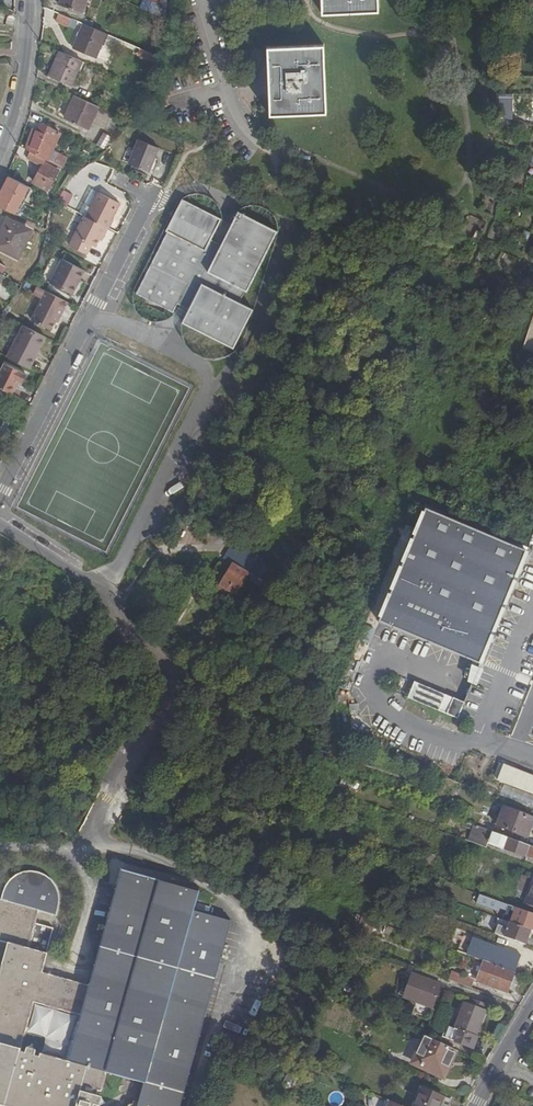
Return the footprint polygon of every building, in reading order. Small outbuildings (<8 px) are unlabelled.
[(58,5),(82,13),(86,0),(60,0),(58,5)] [(147,0),(146,0),(144,0),(141,8),(165,19),(166,7),(159,5),(162,0),(147,0)] [(377,0),(322,0),(323,13),(377,11),(377,0)] [(72,20),(59,14),(56,21),(69,26),(72,20)] [(96,58),(106,34),(83,24),(72,49),(96,58)] [(325,113),(323,46),(267,48),(270,115),(325,113)] [(71,86),(82,62),(59,52),(49,75),(71,86)] [(520,77),(508,76),(507,86),(519,87),(520,77)] [(494,95),(494,111),(512,110),(511,94),(494,95)] [(88,130),(98,107),(74,95),(64,119),(88,130)] [(131,122),(136,110),(132,107),(128,115),(122,113),(121,117),(131,122)] [(44,159),(48,161),(61,134),(41,123),(37,132),(32,130),(25,149),(30,152),(44,159)] [(94,145),(102,149),(109,138),(101,133),(94,145)] [(136,155),(132,164),(147,172),(158,151),(138,141),(132,153),(136,155)] [(44,159),(30,152),(26,158),(41,166),(43,162),(44,159)] [(127,162),(132,164),(136,155),(132,153),(127,162)] [(58,170),(43,162),(41,166),(33,182),(48,190),(58,170)] [(28,188),(8,177),(0,192),(0,206),(4,208),(13,192),(23,198),(28,188)] [(87,214),(109,225),(109,226),(114,217),(112,216),(119,201),(99,190),(87,214)] [(207,272),(221,245),(209,239),(220,219),(182,200),(162,241),(135,293),(172,312),(176,303),(188,310),(202,284),(207,272)] [(221,245),(207,272),(246,292),(277,232),(238,212),(221,245)] [(87,214),(85,214),(71,242),(88,251),(92,243),(96,244),(101,234),(103,235),(109,225),(87,214)] [(32,230),(7,218),(0,232),(0,250),(18,259),(32,230)] [(51,282),(69,292),(73,284),(78,286),(86,269),(64,258),(51,282)] [(73,284),(69,292),(74,294),(78,286),(73,284)] [(253,310),(202,284),(188,310),(182,323),(234,349),(253,310)] [(51,327),(54,320),(57,314),(59,315),(63,306),(43,296),(32,318),(51,327)] [(45,335),(24,324),(7,356),(29,368),(45,335)] [(12,393),(15,387),(18,389),(26,374),(7,365),(0,377),(0,387),(12,393)] [(6,429),(9,422),(4,420),(1,426),(6,429)] [(392,628),(395,623),(482,659),(527,551),(425,509),(378,622),(392,628)] [(236,542),(229,555),(227,558),(254,573),(245,590),(260,598),(276,569),(263,561),(262,563),(259,561),(257,560),(259,555),(236,542)] [(221,586),(215,588),(237,600),(239,595),(237,594),(248,574),(232,565),(228,571),(221,586)] [(214,584),(215,588),(221,586),(228,571),(222,568),(214,584)] [(395,623),(392,628),(480,664),(482,659),(395,623)] [(374,630),(364,626),(359,639),(369,644),(374,630)] [(483,670),(473,666),(468,682),(476,685),(483,670)] [(61,680),(45,669),(39,677),(55,688),(61,680)] [(414,682),(407,698),(446,715),(453,698),(414,682)] [(453,698),(446,715),(458,719),(464,703),(453,698)] [(116,730),(121,723),(112,717),(100,730),(110,738),(112,740),(118,732),(116,730)] [(102,745),(97,741),(91,748),(96,752),(102,745)] [(498,763),(492,779),(532,796),(532,776),(498,763)] [(352,781),(342,777),(338,786),(348,790),(352,781)] [(503,808),(497,825),(527,837),(532,821),(532,819),(503,808)] [(473,825),(469,837),(487,843),(493,845),(532,859),(532,847),(473,825)] [(486,848),(487,843),(469,837),(468,841),(486,848)] [(114,868),(138,873),(140,866),(115,861),(114,868)] [(227,937),(230,922),(231,921),(194,912),(196,901),(198,892),(122,871),(101,948),(90,986),(51,976),(41,973),(47,954),(53,929),(35,924),(38,911),(0,901),(0,964),(2,964),(0,971),(0,1105),(93,1105),(94,1105),(99,1105),(103,1103),(100,1097),(96,1096),(97,1092),(101,1092),(106,1073),(123,1078),(140,1083),(144,1084),(140,1098),(137,1105),(180,1105),(227,937)] [(0,898),(0,901),(38,911),(55,916),(59,906),(59,902),(59,897),(58,893),(57,888),(54,884),(51,880),(48,878),(45,875),(40,873),(36,872),(31,871),(27,871),(21,872),(16,874),(11,878),(7,882),(4,886),(2,891),(0,898)] [(524,904),(532,907),(532,880),(524,904)] [(478,893),(474,903),(507,915),(511,906),(478,893)] [(522,910),(516,908),(512,919),(532,926),(532,914),(522,910)] [(512,919),(511,923),(530,930),(532,931),(532,926),(512,919)] [(525,945),(530,930),(511,923),(509,923),(507,929),(498,925),(494,934),(525,945)] [(484,961),(514,972),(520,956),(472,938),(467,955),(484,961)] [(506,992),(514,972),(484,961),(477,981),(506,992)] [(448,980),(471,988),(474,979),(452,971),(448,980)] [(440,985),(412,974),(403,998),(432,1008),(440,985)] [(485,1011),(464,1003),(455,1029),(449,1027),(445,1038),(474,1048),(477,1037),(476,1037),(485,1011)] [(454,1051),(428,1039),(424,1037),(412,1064),(442,1078),(454,1051)] [(442,1098),(421,1089),(413,1105),(439,1105),(442,1098)]
